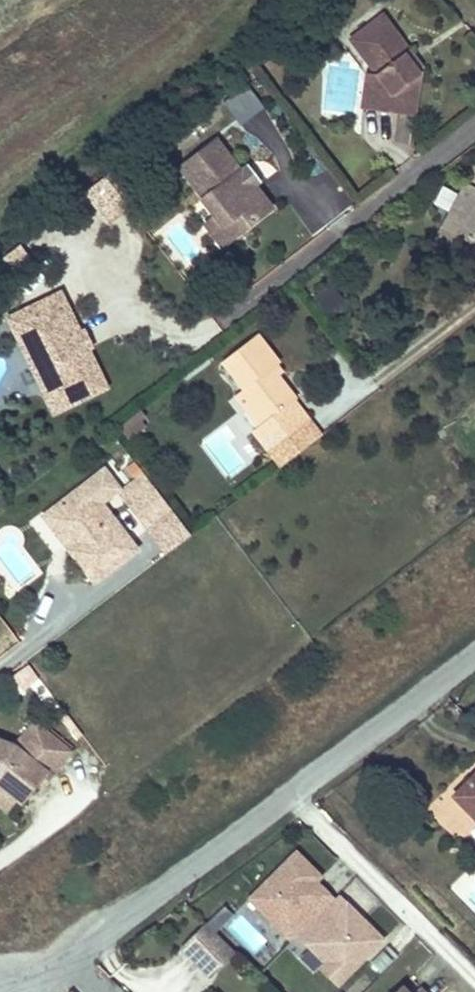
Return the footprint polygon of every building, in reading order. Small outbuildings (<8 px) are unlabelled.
[(375,120),(410,124),(415,89),(412,85),(415,82),(411,78),(398,64),(404,59),(375,26),(344,54),(373,86),(372,102),(377,103),(375,120)] [(417,73),(404,59),(398,64),(411,78),(417,73)] [(239,123),(263,105),(246,81),(222,99),(239,123)] [(361,118),(375,120),(377,103),(372,102),(373,86),(365,85),(361,118)] [(232,235),(272,206),(256,184),(253,186),(241,170),(218,139),(184,164),(206,194),(203,196),(216,213),(232,235)] [(241,170),(253,186),(256,184),(262,180),(250,163),(241,170)] [(445,224),(474,239),(474,168),(474,167),(465,183),(456,200),(445,224)] [(465,183),(456,179),(448,196),(456,200),(465,183)] [(232,235),(216,213),(205,222),(220,243),(232,235)] [(445,224),(436,240),(474,259),(474,239),(445,224)] [(327,314),(345,300),(330,281),(313,295),(327,314)] [(63,293),(11,317),(22,342),(31,338),(53,384),(44,389),(55,413),(108,388),(89,348),(84,350),(77,337),(82,334),(63,293)] [(84,350),(89,348),(95,345),(89,331),(77,337),(84,350)] [(276,361),(255,331),(221,357),(242,385),(240,387),(264,419),(257,424),(253,427),(268,448),(307,416),(291,398),(294,396),(275,373),(270,366),(276,361)] [(22,342),(44,389),(53,384),(31,338),(22,342)] [(282,368),(276,361),(270,366),(275,373),(282,368)] [(264,419),(240,387),(233,392),(257,424),(264,419)] [(228,474),(253,455),(227,422),(202,442),(228,474)] [(139,475),(114,495),(119,502),(144,482),(139,475)] [(141,531),(167,512),(144,482),(119,502),(141,531)] [(79,485),(45,511),(71,546),(63,553),(86,584),(129,551),(79,485)] [(71,546),(45,511),(36,518),(63,553),(71,546)] [(186,537),(167,512),(141,531),(161,557),(186,537)] [(31,663),(12,671),(20,688),(38,680),(31,663)] [(29,725),(9,750),(0,746),(0,794),(12,804),(15,806),(40,776),(45,780),(66,755),(29,725)] [(454,796),(474,815),(474,775),(454,796)] [(0,794),(0,813),(2,815),(12,804),(0,794)] [(393,933),(301,847),(254,897),(347,982),(393,933)] [(230,951),(203,923),(178,947),(206,975),(230,951)] [(411,980),(398,991),(423,991),(411,980)]
